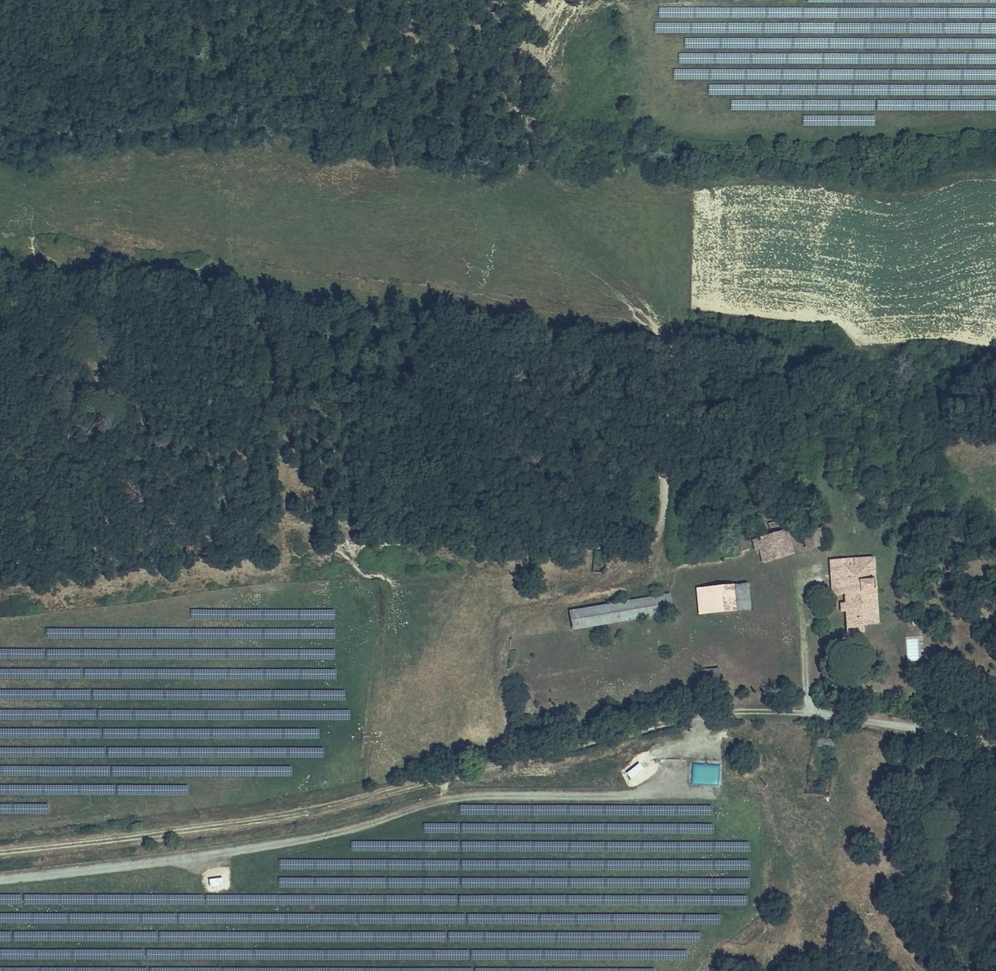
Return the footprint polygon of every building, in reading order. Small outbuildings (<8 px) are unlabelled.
[(782,504),(746,514),(760,562),(795,552),(782,504)] [(820,527),(802,531),(806,549),(824,546),(820,527)] [(747,531),(739,533),(743,548),(751,546),(747,531)] [(828,592),(845,592),(847,631),(878,630),(875,557),(827,560),(828,592)] [(738,608),(734,583),(698,588),(701,614),(738,608)] [(671,612),(668,593),(573,610),(575,629),(671,612)] [(830,749),(831,738),(817,737),(816,747),(830,749)] [(637,760),(626,773),(633,779),(643,765),(637,760)] [(692,763),(691,784),(719,785),(720,764),(692,763)] [(210,886),(224,884),(223,876),(209,878),(210,886)]
